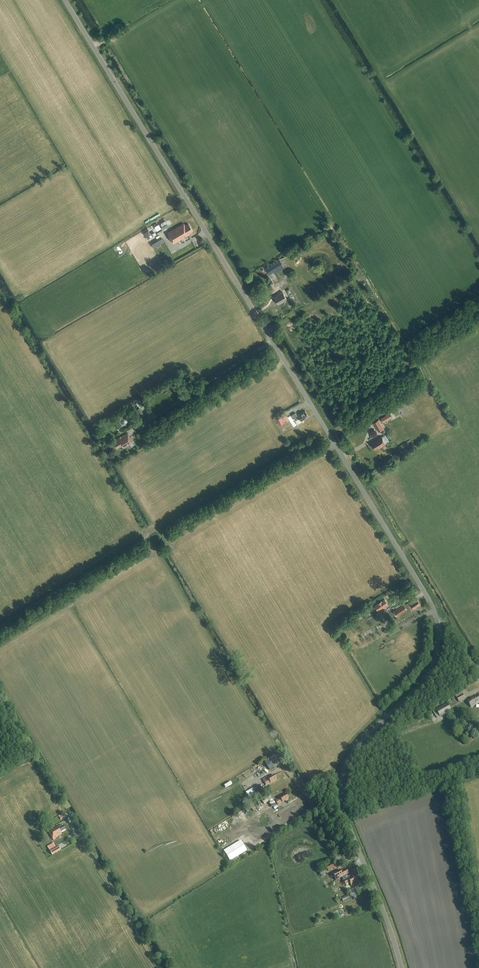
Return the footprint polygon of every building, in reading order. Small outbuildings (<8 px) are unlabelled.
[(172,225),(177,222),(172,214),(143,231),(148,239),(169,227),(172,225)] [(168,232),(172,240),(174,243),(188,235),(188,234),(193,231),(189,224),(186,226),(184,223),(168,232)] [(270,277),(285,268),(279,258),(264,267),(266,269),(270,277)] [(279,304),(287,299),(283,292),(279,294),(280,295),(275,298),(279,304)] [(140,417),(143,420),(146,418),(140,408),(135,411),(139,417),(140,417)] [(295,421),(299,418),(301,421),(309,416),(305,411),(301,413),(293,417),(295,421)] [(276,419),(279,425),(284,423),(280,416),(276,419)] [(379,432),(384,428),(379,420),(374,423),(379,432)] [(151,439),(146,431),(141,435),(146,442),(147,444),(152,441),(151,439)] [(133,441),(128,433),(118,438),(119,439),(114,442),(117,448),(122,445),(124,447),(133,441)] [(380,448),(386,444),(382,437),(375,441),(376,441),(372,443),(376,449),(379,447),(380,448)] [(409,605),(412,611),(421,605),(417,599),(414,602),(412,600),(410,601),(411,603),(409,605)] [(377,612),(389,604),(387,600),(374,607),(377,612)] [(401,614),(407,610),(404,604),(397,609),(401,614)] [(478,702),(478,695),(476,697),(476,696),(469,700),(473,707),(478,703),(478,702)] [(437,718),(451,711),(448,704),(434,712),(437,718)] [(274,757),(265,762),(270,771),(279,765),(274,757)] [(263,780),(266,785),(270,783),(271,783),(277,779),(274,775),(268,779),(267,777),(263,780)] [(282,802),(289,799),(286,794),(280,798),(276,801),(278,805),(282,802)] [(48,832),(53,839),(62,834),(61,832),(66,830),(63,826),(62,827),(61,825),(48,832)] [(61,851),(58,845),(49,850),(52,856),(61,851)] [(335,880),(349,873),(347,870),(343,872),(343,870),(340,872),(339,870),(332,874),(335,880)] [(355,883),(358,881),(356,876),(354,877),(353,875),(343,880),(346,885),(350,883),(351,886),(355,884),(355,883)]
